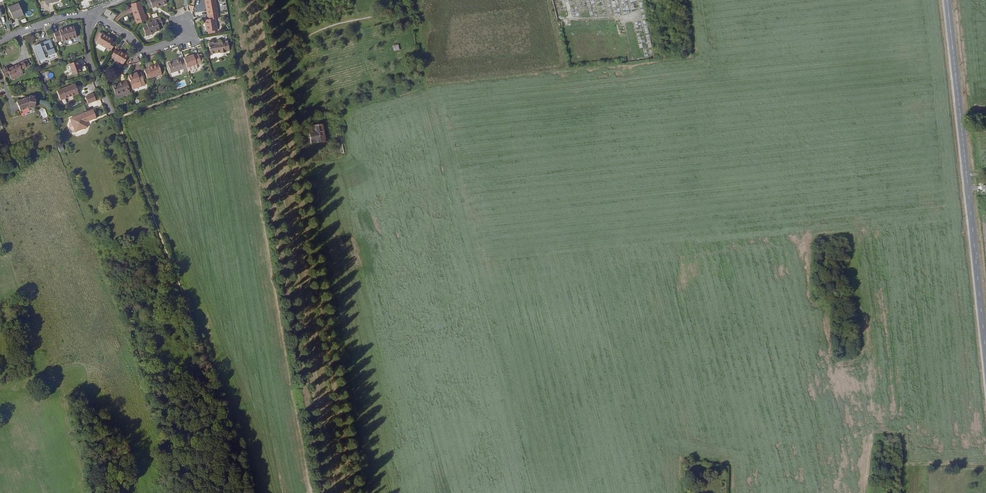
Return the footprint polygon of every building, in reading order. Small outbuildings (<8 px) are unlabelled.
[(153,8),(156,7),(167,3),(165,0),(147,0),(146,0),(149,9),(153,8)] [(207,15),(209,15),(218,13),(216,0),(205,0),(207,15)] [(19,3),(8,8),(13,18),(23,14),(19,3)] [(147,20),(141,4),(131,8),(136,24),(147,20)] [(210,19),(204,20),(206,32),(217,30),(215,19),(219,18),(218,13),(209,15),(210,19)] [(143,27),(146,36),(155,33),(154,32),(160,30),(158,26),(163,25),(161,19),(156,20),(152,21),(146,23),(147,26),(143,27)] [(59,32),(54,33),(57,42),(62,41),(62,42),(77,38),(74,26),(59,31),(59,32)] [(108,49),(111,51),(115,43),(112,41),(107,38),(108,37),(102,33),(102,34),(97,42),(108,49)] [(34,46),(40,61),(46,58),(45,55),(49,54),(49,56),(56,53),(51,39),(44,42),(45,45),(42,47),(41,43),(34,46)] [(214,42),(208,43),(210,54),(219,52),(220,54),(226,52),(226,51),(230,51),(228,42),(224,43),(224,42),(214,43),(214,42)] [(115,60),(123,65),(128,55),(123,52),(122,54),(119,52),(115,50),(111,56),(116,59),(115,60)] [(201,63),(198,54),(194,56),(193,55),(184,58),(184,60),(187,68),(201,63)] [(167,63),(171,73),(187,68),(184,60),(180,61),(179,59),(167,63)] [(77,61),(69,64),(73,75),(82,72),(81,69),(80,69),(80,68),(77,61)] [(7,67),(1,70),(5,78),(10,75),(22,70),(26,68),(23,62),(8,69),(7,67)] [(147,79),(162,74),(158,64),(153,66),(148,68),(144,70),(147,79)] [(24,74),(22,70),(10,75),(12,80),(24,74)] [(137,72),(128,75),(129,77),(132,85),(133,89),(146,85),(141,73),(138,74),(137,72)] [(126,81),(112,86),(116,95),(130,90),(126,81)] [(73,85),(57,91),(60,101),(76,95),(73,85)] [(93,94),(85,97),(88,104),(96,101),(93,94)] [(30,95),(30,97),(27,97),(17,102),(21,110),(29,107),(36,107),(36,99),(35,99),(35,96),(30,95)] [(43,118),(48,116),(44,108),(40,110),(43,118)] [(97,118),(93,110),(72,119),(78,131),(78,132),(88,127),(86,122),(97,118)] [(315,130),(309,131),(311,144),(324,141),(321,125),(314,126),(315,130)] [(331,129),(334,139),(338,138),(341,137),(339,128),(331,129)]
